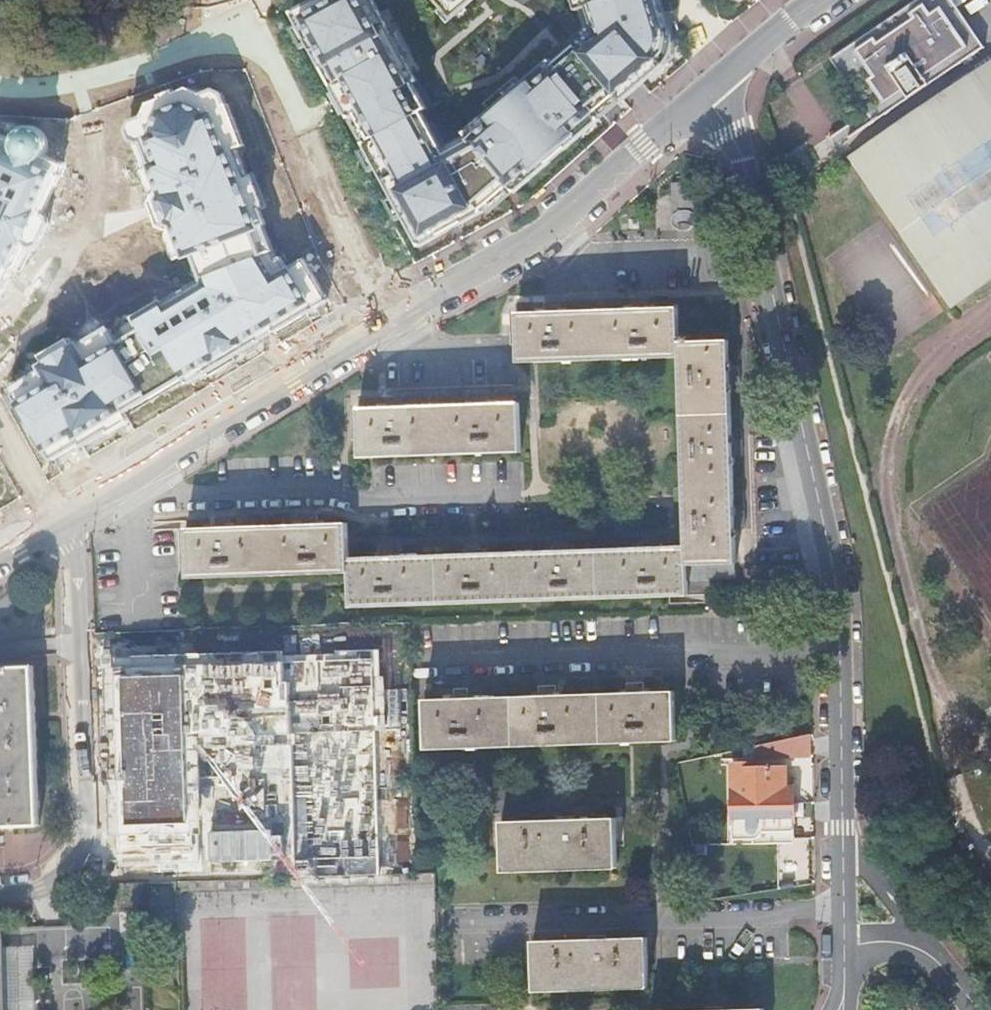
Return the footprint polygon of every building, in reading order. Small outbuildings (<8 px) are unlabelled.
[(283,12),(341,123),(414,253),(519,206),(620,101),(570,43),(566,46),(562,49),(538,68),(450,136),(442,108),(401,33),(383,0),(297,0),(283,12)] [(436,4),(449,19),(471,0),(433,0),(436,4)] [(591,25),(570,43),(620,101),(671,57),(653,0),(583,0),(591,25)] [(834,61),(876,124),(976,57),(958,30),(969,23),(963,14),(953,21),(938,0),(926,0),(834,61)] [(953,21),(963,14),(954,0),(938,0),(953,21)] [(987,50),(969,23),(958,30),(976,57),(987,50)] [(483,65),(489,60),(483,53),(477,59),(483,65)] [(854,161),(955,309),(990,284),(990,68),(854,161)] [(204,86),(114,116),(164,270),(1,378),(61,476),(335,305),(310,253),(288,259),(223,80),(204,86)] [(0,121),(0,299),(76,159),(29,134),(0,121)] [(699,211),(698,182),(674,183),(675,213),(673,216),(672,219),(669,219),(669,223),(673,224),(675,226),(679,229),(685,230),(691,229),(693,226),(699,226),(699,220),(697,215),(699,211)] [(681,337),(680,307),(518,312),(520,363),(535,363),(682,358),(688,546),(351,559),(349,524),(187,530),(188,580),(351,574),(352,609),(690,597),(689,581),(737,580),(736,565),(738,564),(731,340),(692,342),(692,337),(681,337)] [(521,403),(360,408),(362,458),(523,452),(521,403)] [(251,644),(129,647),(133,847),(114,847),(114,868),(165,867),(165,852),(256,849),(251,644)] [(31,668),(0,669),(0,826),(38,825),(31,668)] [(679,693),(428,701),(430,751),(680,743),(679,693)] [(811,758),(811,734),(753,746),(753,758),(811,758)] [(752,839),(793,839),(794,839),(794,800),(786,800),(785,768),(754,769),(754,764),(732,764),(731,824),(731,839),(752,839)] [(969,838),(984,833),(964,774),(949,779),(969,838)] [(615,818),(500,822),(501,868),(616,863),(615,818)] [(647,938),(532,942),(534,988),(649,983),(647,938)]
